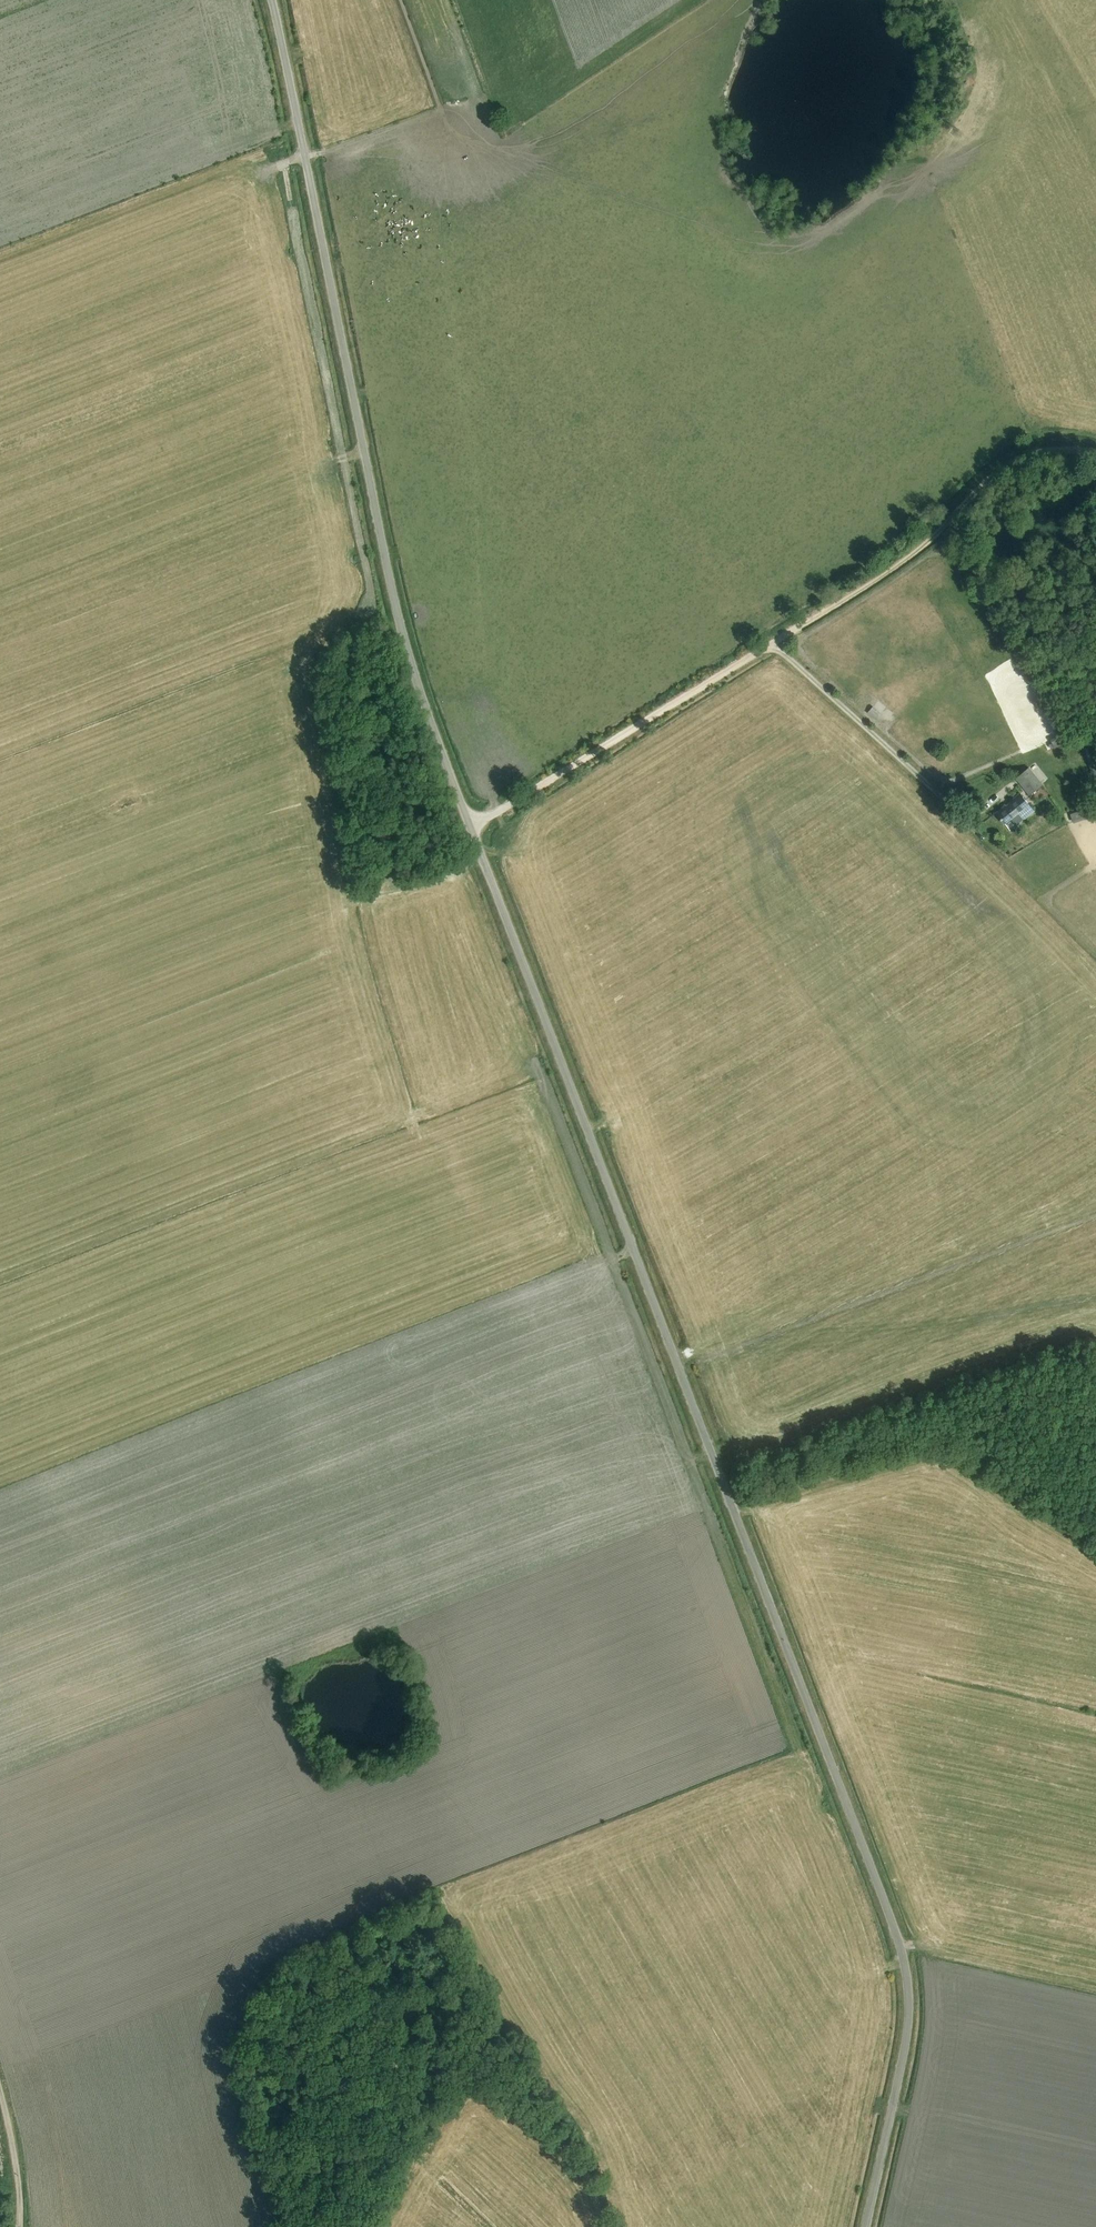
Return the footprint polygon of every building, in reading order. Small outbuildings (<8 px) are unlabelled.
[(879,718),(884,712),(876,704),(871,711),(879,718)] [(1056,747),(1071,741),(1067,732),(1053,738),(1056,747)] [(1030,795),(1043,784),(1030,767),(1016,778),(1030,795)] [(1022,794),(998,811),(1006,822),(1012,818),(1017,825),(1035,811),(1022,794)] [(1076,820),(1091,816),(1089,807),(1073,812),(1076,820)]
